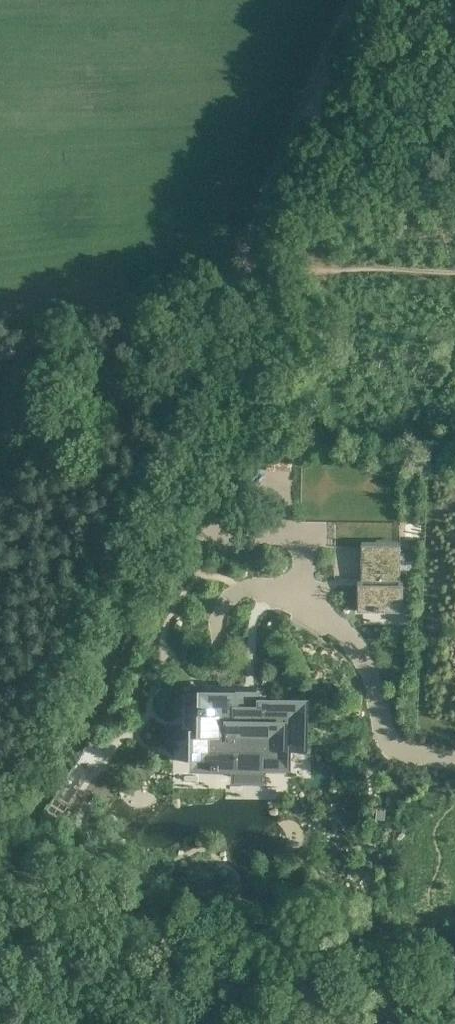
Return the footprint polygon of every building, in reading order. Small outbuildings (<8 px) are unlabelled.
[(282,490),(293,489),(293,480),(281,481),(282,490)] [(358,584),(358,611),(403,612),(404,585),(401,585),(402,545),(362,544),(361,584),(358,584)] [(256,740),(282,742),(282,724),(308,724),(308,707),(324,707),(324,681),(312,681),(312,664),(279,664),(280,668),(258,668),(258,656),(224,656),(224,669),(222,668),(222,675),(224,675),(224,694),(216,693),(216,727),(232,727),(232,729),(242,730),(242,728),(257,728),(256,740)] [(89,770),(77,763),(55,796),(68,804),(89,770)] [(386,807),(377,806),(376,818),(384,819),(386,807)] [(359,924),(344,923),(344,934),(358,935),(359,924)]
